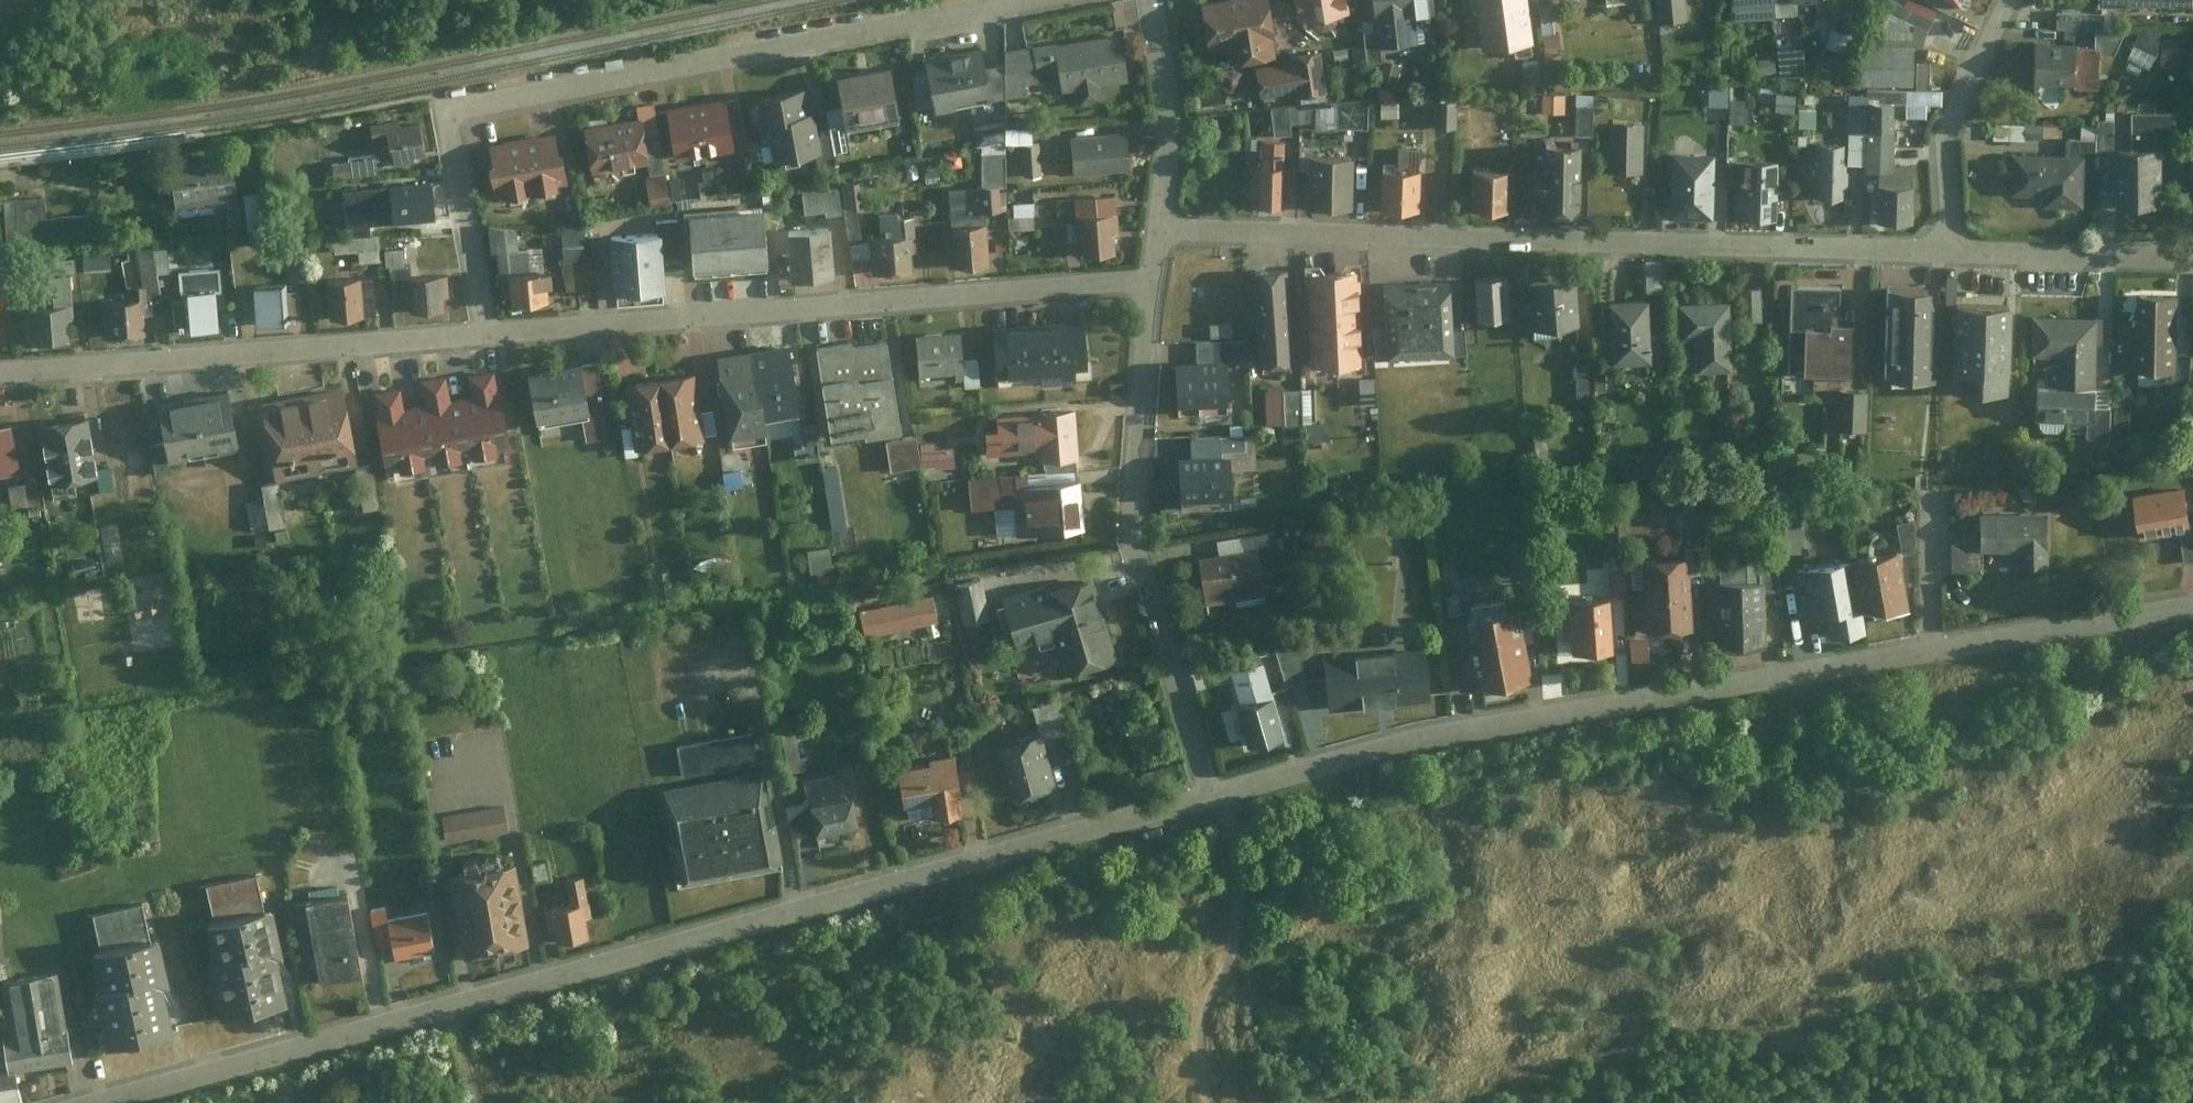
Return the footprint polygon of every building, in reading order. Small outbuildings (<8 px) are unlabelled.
[(1266,0),(1235,0),(1205,5),(1211,44),(1230,40),(1233,59),(1274,52),(1266,0)] [(1350,11),(1349,0),(1293,0),(1297,19),(1350,11)] [(1413,41),(1410,13),(1433,11),(1432,0),(1374,0),(1378,44),(1413,41)] [(1528,0),(1474,0),(1480,48),(1533,41),(1528,0)] [(1659,21),(1685,18),(1683,0),(1657,0),(1659,21)] [(1731,17),(1774,13),(1773,0),(1729,0),(1731,17)] [(1774,13),(1774,17),(1795,16),(1794,4),(1818,3),(1818,0),(1773,0),(1774,13)] [(1940,6),(1926,0),(1879,0),(1878,3),(1929,28),(1940,6)] [(1940,6),(1946,9),(1950,0),(1926,0),(1940,6)] [(1852,42),(1859,15),(1837,9),(1829,36),(1852,42)] [(2103,29),(2103,11),(2058,12),(2058,29),(2095,29),(2103,29)] [(1535,15),(1539,43),(1552,42),(1548,14),(1535,15)] [(1795,16),(1774,17),(1776,46),(1797,44),(1795,16)] [(2117,52),(2129,29),(2103,29),(2095,29),(2095,46),(2101,46),(2101,52),(2117,52)] [(1057,41),(1063,77),(1064,88),(1074,87),(1076,101),(1097,98),(1095,83),(1129,77),(1122,31),(1057,41)] [(1057,41),(1032,45),(1036,69),(1039,81),(1063,77),(1057,41)] [(1552,42),(1539,43),(1541,58),(1555,56),(1554,41),(1552,42)] [(2078,46),(2078,42),(2035,41),(2034,81),(2077,82),(2078,46)] [(1861,82),(1912,82),(1912,43),(1861,42),(1861,82)] [(1797,44),(1776,46),(1778,67),(1796,66),(1801,66),(1799,44),(1797,44)] [(1003,63),(1002,96),(1026,91),(1022,71),(1036,69),(1032,45),(1003,51),(1003,63)] [(2163,45),(2162,69),(2175,69),(2176,45),(2163,45)] [(2095,46),(2078,46),(2077,82),(2077,86),(2100,87),(2101,52),(2101,46),(2095,46)] [(2130,58),(2152,68),(2157,56),(2136,46),(2130,58)] [(924,58),(926,73),(930,103),(931,111),(951,108),(950,95),(979,90),(981,99),(991,97),(986,68),(984,50),(924,58)] [(1002,96),(1003,63),(986,68),(991,97),(1002,96)] [(1317,99),(1312,63),(1287,67),(1288,72),(1254,77),(1258,102),(1291,97),(1292,103),(1317,99)] [(902,121),(893,65),(838,74),(843,106),(845,121),(847,130),(902,121)] [(1796,66),(1778,67),(1779,83),(1797,82),(1796,66)] [(930,103),(926,73),(913,75),(917,105),(930,103)] [(1864,97),(1890,98),(1904,98),(1904,85),(1864,84),(1864,91),(1864,97)] [(1904,85),(1904,98),(1903,110),(1925,110),(1925,98),(1929,98),(1930,86),(1904,85)] [(809,111),(805,87),(755,96),(762,137),(771,136),(774,155),(782,153),(783,162),(799,160),(798,154),(820,150),(813,110),(809,111)] [(1846,127),(1863,128),(1864,97),(1864,91),(1845,91),(1844,127),(1846,127)] [(1565,92),(1542,92),(1542,112),(1565,112),(1565,92)] [(1594,93),(1576,92),(1575,133),(1593,134),(1594,93)] [(1736,94),(1736,114),(1754,114),(1754,94),(1736,94)] [(1369,96),(1336,100),(1336,125),(1368,125),(1369,96)] [(735,148),(726,97),(666,108),(675,159),(699,154),(735,148)] [(1864,97),(1863,128),(1889,128),(1890,98),(1864,97)] [(1436,126),(1457,126),(1457,99),(1436,99),(1436,126)] [(1318,125),(1336,125),(1336,100),(1316,102),(1318,121),(1318,125)] [(665,174),(653,102),(638,104),(641,117),(647,159),(650,176),(665,174)] [(1299,123),(1318,121),(1316,102),(1296,105),(1298,123),(1299,123)] [(1417,102),(1417,113),(1426,113),(1426,102),(1417,102)] [(1793,102),(1793,112),(1810,112),(1810,103),(1793,102)] [(1290,124),(1298,123),(1296,105),(1272,108),(1275,136),(1291,135),(1290,124)] [(828,108),(830,124),(845,121),(843,106),(828,108)] [(1376,125),(1394,125),(1393,106),(1376,107),(1376,125)] [(2160,150),(2177,150),(2176,112),(2132,112),(2133,150),(2160,150)] [(641,117),(586,126),(593,168),(647,159),(641,117)] [(1792,118),(1792,135),(1810,135),(1810,118),(1792,118)] [(847,130),(845,121),(830,124),(835,153),(850,150),(847,130)] [(387,145),(385,134),(399,131),(397,122),(369,127),(373,148),(387,145)] [(1611,122),(1610,171),(1642,171),(1643,122),(1611,122)] [(1003,137),(1000,123),(976,128),(979,140),(979,142),(1003,137)] [(2043,124),(2029,124),(2029,137),(2043,137),(2043,124)] [(2043,124),(2043,137),(2052,137),(2051,124),(2043,124)] [(1021,142),(1032,142),(1032,126),(1005,127),(1005,142),(1021,142)] [(2082,126),(2082,138),(2098,138),(2098,126),(2082,126)] [(2098,138),(2098,149),(2115,150),(2115,126),(2098,126),(2098,138)] [(426,153),(421,127),(399,131),(385,134),(387,145),(391,165),(409,162),(408,157),(426,153)] [(1863,128),(1846,127),(1845,144),(1863,145),(1863,128)] [(1891,164),(1892,128),(1889,128),(1863,128),(1863,145),(1863,160),(1862,163),(1877,164),(1891,164)] [(555,171),(564,170),(561,152),(561,148),(555,149),(552,132),(494,141),(497,159),(490,160),(491,165),(494,182),(507,180),(511,200),(531,197),(528,183),(539,181),(541,195),(558,192),(555,171)] [(2066,156),(2081,156),(2081,169),(2098,170),(2098,149),(2098,138),(2082,138),(2066,138),(2066,156)] [(1125,173),(1122,139),(1068,143),(1071,177),(1125,173)] [(1264,168),(1283,168),(1283,140),(1265,140),(1264,168)] [(1039,173),(1038,142),(1032,142),(1021,142),(1022,173),(1039,173)] [(1845,160),(1845,144),(1816,143),(1815,193),(1844,193),(1845,160)] [(1863,160),(1863,145),(1845,144),(1845,160),(1863,160)] [(1544,211),(1574,212),(1574,194),(1578,194),(1578,177),(1575,177),(1575,147),(1538,146),(1536,193),(1544,193),(1544,211)] [(1397,169),(1419,169),(1419,147),(1397,147),(1397,169)] [(2119,150),(2119,207),(2161,207),(2160,150),(2133,150),(2119,150)] [(1714,153),(1672,153),(1671,218),(1713,218),(1714,153)] [(998,185),(1009,185),(1009,154),(985,154),(985,185),(998,185)] [(1312,202),(1347,203),(1347,169),(1353,169),(1354,155),(1312,155),(1312,202)] [(2010,155),(2010,188),(2041,189),(2041,200),(2080,201),(2081,169),(2081,156),(2066,156),(2010,155)] [(377,172),(375,157),(349,159),(349,160),(350,175),(377,172)] [(1778,159),(1728,159),(1727,183),(1735,183),(1734,209),(1741,209),(1741,217),(1777,218),(1777,190),(1785,191),(1785,176),(1778,176),(1778,159)] [(349,160),(330,162),(331,176),(350,175),(349,160)] [(1877,186),(1912,186),(1912,164),(1891,164),(1877,164),(1877,186)] [(234,197),(232,166),(164,171),(167,221),(208,218),(210,241),(237,239),(234,197)] [(1282,204),(1283,168),(1264,168),(1252,168),(1252,184),(1264,184),(1263,203),(1282,204)] [(1383,208),(1418,209),(1419,169),(1397,169),(1383,168),(1383,208)] [(904,186),(914,185),(913,171),(902,172),(904,186)] [(1473,210),(1508,210),(1508,174),(1473,173),(1473,210)] [(670,198),(666,174),(665,174),(650,176),(648,177),(651,201),(670,198)] [(707,184),(706,175),(696,176),(697,185),(692,185),(693,196),(717,195),(716,183),(707,184)] [(920,179),(921,188),(936,186),(935,178),(920,179)] [(842,210),(839,186),(829,187),(828,180),(800,184),(804,212),(825,210),(826,215),(842,213),(842,210)] [(862,180),(842,183),(845,208),(865,206),(862,180)] [(435,216),(432,184),(394,187),(396,219),(435,216)] [(998,185),(981,187),(983,208),(1000,207),(998,185)] [(1878,220),(1912,220),(1912,186),(1877,186),(1878,220)] [(396,219),(394,187),(342,189),(343,235),(369,234),(369,220),(396,219)] [(953,227),(985,224),(983,208),(981,187),(949,189),(953,227)] [(266,189),(250,189),(250,225),(266,225),(266,189)] [(1075,197),(1077,215),(1117,212),(1115,193),(1075,197)] [(581,217),(576,194),(563,196),(568,220),(581,217)] [(37,223),(35,200),(1,202),(4,244),(85,238),(84,220),(37,223)] [(1034,214),(1033,201),(1013,202),(1014,215),(1034,214)] [(769,265),(768,252),(767,231),(765,205),(690,211),(695,270),(769,265)] [(1118,232),(1117,212),(1077,215),(1079,242),(1083,242),(1084,254),(1116,251),(1114,233),(1118,232)] [(1035,227),(1034,214),(1014,215),(1008,216),(1008,229),(1035,227)] [(913,250),(911,216),(897,217),(898,237),(875,239),(876,254),(877,269),(909,267),(908,251),(913,250)] [(296,218),(274,219),(274,234),(297,233),(296,218)] [(659,233),(660,257),(679,255),(677,220),(658,222),(659,233)] [(953,227),(956,265),(988,262),(985,224),(953,227)] [(501,293),(512,291),(511,273),(506,226),(489,225),(491,251),(497,251),(501,293)] [(582,254),(582,225),(562,225),(562,254),(582,254)] [(517,227),(506,226),(511,273),(545,270),(543,246),(519,248),(517,227)] [(790,278),(836,274),(834,249),(832,226),(786,229),(788,251),(790,278)] [(767,231),(768,252),(788,251),(786,229),(767,231)] [(607,259),(602,233),(585,236),(588,253),(590,262),(607,259)] [(615,289),(662,285),(660,257),(659,233),(612,236),(615,289)] [(336,249),(379,247),(378,234),(335,237),(336,249)] [(287,254),(300,253),(299,236),(285,237),(287,254)] [(855,257),(876,254),(875,239),(853,241),(853,247),(855,257)] [(169,269),(167,247),(156,248),(158,270),(169,269)] [(391,265),(405,264),(404,247),(385,248),(386,265),(391,265)] [(143,283),(143,285),(145,310),(161,309),(158,270),(156,248),(140,250),(141,256),(143,283)] [(83,254),(84,268),(111,267),(110,253),(83,254)] [(582,254),(562,254),(565,290),(593,286),(590,262),(588,253),(582,254)] [(52,269),(75,268),(75,256),(51,257),(52,269)] [(126,285),(143,283),(141,256),(123,257),(126,285)] [(413,296),(411,277),(410,263),(405,264),(391,265),(394,298),(413,296)] [(219,328),(217,288),(221,288),(220,265),(180,267),(181,290),(189,290),(190,329),(219,328)] [(1258,364),(1292,362),(1287,268),(1253,270),(1258,364)] [(513,302),(547,299),(546,284),(553,283),(552,270),(545,270),(511,273),(512,291),(513,302)] [(1312,364),(1362,363),(1358,270),(1309,271),(1312,364)] [(50,306),(69,305),(67,274),(48,275),(50,306)] [(414,309),(441,307),(440,293),(448,292),(446,274),(411,277),(413,296),(414,309)] [(1509,315),(1507,277),(1475,279),(1477,317),(1509,315)] [(1532,326),(1578,323),(1575,278),(1530,281),(1532,326)] [(1451,290),(1451,281),(1385,284),(1386,315),(1386,326),(1388,358),(1454,355),(1453,329),(1452,316),(1451,290)] [(257,318),(286,317),(284,283),(255,284),(257,318)] [(131,299),(142,299),(143,311),(145,310),(143,285),(130,287),(131,299)] [(1852,373),(1854,314),(1839,313),(1840,286),(1792,285),(1790,371),(1852,373)] [(1925,289),(1890,288),(1889,375),(1930,376),(1931,289),(1925,289)] [(325,291),(328,328),(364,325),(362,289),(325,291)] [(1741,290),(1742,319),(1761,319),(1760,289),(1741,290)] [(2170,351),(2172,293),(2138,293),(2136,363),(2170,364),(2170,351)] [(185,297),(173,298),(174,320),(186,320),(185,297)] [(107,335),(145,331),(143,311),(142,299),(131,299),(104,302),(107,335)] [(1650,361),(1648,299),(1610,300),(1612,362),(1650,361)] [(1730,368),(1729,300),(1680,301),(1681,337),(1697,336),(1697,368),(1730,368)] [(2007,387),(2010,303),(1959,301),(1957,386),(2007,387)] [(36,341),(64,340),(63,318),(69,318),(69,305),(50,306),(25,308),(26,328),(35,327),(36,341)] [(2055,387),(2091,389),(2093,341),(2094,319),(2034,317),(2033,351),(2056,352),(2055,387)] [(1087,370),(1084,319),(1077,320),(1039,322),(1042,373),(1087,370)] [(2094,319),(2093,341),(2110,342),(2111,320),(2094,319)] [(1210,339),(1234,339),(1234,321),(1209,321),(1210,339)] [(1042,373),(1039,322),(993,325),(997,375),(1042,373)] [(1375,358),(1388,358),(1386,326),(1373,327),(1375,358)] [(1453,329),(1454,355),(1454,362),(1466,362),(1464,329),(1453,329)] [(963,360),(961,331),(917,333),(919,373),(963,371),(963,360)] [(1196,340),(1197,364),(1228,363),(1250,362),(1249,338),(1234,339),(1210,339),(1196,340)] [(902,434),(889,340),(853,345),(852,341),(817,346),(830,439),(861,434),(862,439),(902,434)] [(2191,382),(2192,351),(2170,351),(2170,364),(2170,381),(2191,382)] [(963,360),(963,371),(964,386),(979,385),(978,359),(963,360)] [(750,366),(758,420),(798,414),(790,360),(750,366)] [(581,364),(589,408),(580,410),(586,441),(608,437),(602,406),(605,405),(597,361),(581,364)] [(1227,397),(1229,397),(1228,363),(1197,364),(1178,364),(1179,398),(1227,397)] [(589,408),(581,364),(529,373),(537,418),(580,410),(589,408)] [(762,447),(758,420),(750,366),(718,371),(731,451),(762,447)] [(670,442),(705,436),(694,372),(633,382),(644,446),(670,442)] [(1377,404),(1375,375),(1358,376),(1360,405),(1377,404)] [(1584,407),(1584,377),(1570,377),(1571,408),(1584,407)] [(1589,402),(1601,401),(1600,381),(1588,381),(1589,402)] [(422,418),(399,422),(395,399),(373,403),(377,426),(386,476),(506,455),(498,405),(493,406),(489,382),(465,386),(469,410),(446,414),(441,388),(418,392),(422,418)] [(1285,422),(1284,388),(1283,383),(1273,383),(1273,388),(1265,388),(1267,423),(1285,422)] [(276,477),(358,463),(344,386),(262,400),(276,477)] [(2055,387),(2039,386),(2037,415),(2086,417),(2094,417),(2094,408),(2095,401),(2095,389),(2091,389),(2055,387)] [(2095,389),(2095,401),(2109,402),(2111,386),(2095,389)] [(1284,388),(1285,422),(1286,440),(1304,440),(1304,422),(1302,387),(1284,388)] [(1304,422),(1315,421),(1314,387),(1302,387),(1304,422)] [(169,458),(204,451),(240,445),(238,435),(230,388),(194,394),(159,400),(166,440),(169,458)] [(1227,408),(1227,397),(1179,398),(1179,410),(1227,408)] [(1836,403),(1836,440),(1862,440),(1862,403),(1836,403)] [(2094,408),(2094,417),(2086,417),(2085,435),(2106,436),(2107,408),(2094,408)] [(1044,448),(1045,459),(1075,456),(1079,456),(1075,409),(996,415),(997,427),(984,428),(986,452),(1044,448)] [(101,473),(91,415),(42,423),(52,482),(101,473)] [(1304,422),(1304,440),(1329,439),(1328,421),(1315,421),(1304,422)] [(13,446),(8,422),(0,424),(0,449),(13,446)] [(621,428),(625,455),(641,453),(636,425),(621,428)] [(1240,435),(1242,435),(1242,425),(1228,425),(1228,435),(1240,435)] [(260,460),(255,432),(238,435),(240,445),(243,463),(260,460)] [(1527,435),(1528,450),(1545,449),(1544,433),(1527,435)] [(818,464),(814,434),(798,436),(801,457),(791,458),(793,472),(819,468),(818,464)] [(1214,455),(1240,454),(1240,451),(1240,435),(1228,435),(1213,436),(1214,455)] [(1242,435),(1240,435),(1240,451),(1249,450),(1248,435),(1242,435)] [(887,445),(891,469),(919,464),(914,436),(887,440),(887,445)] [(1191,455),(1214,455),(1213,436),(1190,436),(1191,455)] [(166,440),(151,443),(156,472),(171,470),(169,458),(166,440)] [(954,448),(936,449),(935,442),(922,443),(923,463),(934,462),(934,468),(956,466),(954,448)] [(2116,444),(2116,455),(2128,454),(2128,445),(2116,444)] [(0,449),(0,470),(17,466),(13,446),(0,449)] [(2001,461),(2001,446),(1988,446),(1988,461),(2001,461)] [(2117,466),(2147,462),(2146,453),(2128,454),(2116,455),(2117,466)] [(1231,497),(1230,455),(1178,457),(1179,494),(1180,499),(1231,497)] [(1045,459),(1046,472),(1076,470),(1075,456),(1045,459)] [(828,464),(836,527),(852,525),(844,462),(828,464)] [(361,510),(379,507),(373,464),(355,467),(361,510)] [(971,509),(1001,508),(1000,491),(1016,490),(1015,475),(969,478),(971,509)] [(738,493),(736,479),(721,482),(723,495),(738,493)] [(39,501),(35,481),(7,487),(12,507),(39,501)] [(288,524),(279,481),(261,484),(269,528),(288,524)] [(1029,541),(1086,537),(1081,482),(1059,484),(1059,493),(1025,495),(1029,541)] [(2070,487),(2070,509),(2097,509),(2098,487),(2070,487)] [(1681,513),(1708,511),(1707,493),(1680,494),(1681,513)] [(1180,499),(1179,494),(1164,494),(1164,508),(1180,508),(1180,499)] [(2182,533),(2177,500),(2128,508),(2133,541),(2182,533)] [(1873,519),(1881,515),(1876,505),(1867,509),(1873,519)] [(1784,553),(1803,553),(1803,508),(1784,508),(1784,553)] [(1927,549),(1927,520),(1908,524),(1914,551),(1927,549)] [(156,524),(158,535),(165,534),(163,523),(156,524)] [(2038,560),(2038,527),(1973,526),(1973,548),(1973,559),(2008,560),(2008,574),(2034,575),(2034,560),(2038,560)] [(1208,552),(1211,569),(1250,563),(1275,560),(1273,542),(1208,552)] [(1295,542),(1279,544),(1282,558),(1297,555),(1295,542)] [(1973,559),(1973,548),(1945,547),(1945,584),(1972,584),(1973,559)] [(1780,590),(1779,555),(1759,555),(1760,563),(1760,583),(1760,591),(1765,591),(1780,590)] [(1454,559),(1459,590),(1471,588),(1467,557),(1454,559)] [(830,559),(806,561),(809,584),(832,582),(830,559)] [(1690,631),(1685,559),(1645,562),(1647,585),(1650,634),(1690,631)] [(1647,585),(1645,562),(1631,563),(1633,586),(1647,585)] [(1854,619),(1904,620),(1891,562),(1845,570),(1852,610),(1854,619)] [(1199,608),(1256,599),(1250,563),(1211,569),(1194,572),(1199,608)] [(1721,584),(1760,583),(1760,563),(1720,564),(1721,584)] [(725,572),(727,583),(737,581),(735,570),(725,572)] [(1819,596),(1822,615),(1852,610),(1845,570),(1815,575),(1819,596)] [(1610,574),(1611,599),(1627,598),(1626,573),(1610,574)] [(1115,656),(1093,579),(1051,590),(1049,584),(1009,595),(1021,638),(1061,627),(1073,667),(1115,656)] [(1765,591),(1760,591),(1760,583),(1721,584),(1723,646),(1766,645),(1765,591)] [(967,630),(994,625),(987,586),(960,590),(967,630)] [(1474,605),(1471,588),(1459,590),(1456,590),(1459,608),(1474,605)] [(1822,618),(1822,615),(1819,596),(1802,599),(1803,606),(1795,607),(1797,618),(1805,617),(1805,621),(1822,618)] [(1613,650),(1611,603),(1565,605),(1567,637),(1567,652),(1613,650)] [(864,647),(928,633),(923,610),(859,623),(864,647)] [(1854,619),(1852,610),(1822,615),(1822,618),(1828,647),(1858,642),(1854,619)] [(1537,647),(1532,620),(1509,624),(1515,652),(1537,647)] [(1522,685),(1515,652),(1509,624),(1464,633),(1469,659),(1461,660),(1466,682),(1474,680),(1477,694),(1522,685)] [(1567,652),(1567,637),(1559,637),(1559,652),(1567,652)] [(1644,650),(1643,638),(1633,638),(1633,651),(1644,650)] [(1283,645),(1288,679),(1308,677),(1303,642),(1283,645)] [(130,651),(132,660),(142,658),(141,649),(130,651)] [(1320,720),(1420,710),(1415,663),(1315,673),(1320,720)] [(1234,721),(1267,711),(1256,675),(1229,683),(1233,694),(1216,699),(1222,720),(1233,716),(1234,721)] [(1477,694),(1474,680),(1466,682),(1455,684),(1458,697),(1477,694)] [(1089,707),(1119,698),(1115,685),(1085,693),(1089,707)] [(1550,712),(1569,708),(1566,687),(1546,691),(1550,712)] [(1245,757),(1278,748),(1267,711),(1234,721),(1245,757)] [(1036,755),(1052,750),(1043,718),(1026,723),(1034,750),(1036,755)] [(784,783),(806,778),(803,766),(799,766),(792,733),(775,737),(784,783)] [(673,787),(748,773),(742,742),(668,756),(673,787)] [(1007,813),(1049,801),(1036,755),(1034,750),(993,763),(1007,813)] [(1161,758),(1145,763),(1150,777),(1166,772),(1161,758)] [(963,820),(955,769),(899,777),(905,811),(936,806),(939,824),(963,820)] [(808,813),(839,807),(835,782),(800,789),(805,813),(808,813)] [(773,874),(759,796),(666,813),(680,891),(773,874)] [(849,833),(844,806),(839,807),(808,813),(813,839),(849,833)] [(813,839),(808,813),(805,813),(788,816),(793,843),(813,839)] [(439,848),(498,838),(494,815),(435,825),(439,848)] [(531,893),(545,890),(541,872),(526,875),(531,893)] [(512,921),(506,881),(450,888),(456,927),(460,959),(516,951),(512,921)] [(210,896),(218,933),(210,934),(220,980),(214,981),(225,1027),(286,1014),(276,968),(279,967),(269,921),(261,885),(210,896)] [(575,923),(587,920),(580,888),(561,892),(566,917),(568,924),(575,923)] [(312,988),(357,981),(344,900),(299,908),(312,988)] [(96,962),(106,1008),(101,1009),(111,1055),(171,1042),(161,996),(166,995),(156,949),(148,912),(96,924),(104,960),(96,962)] [(376,952),(392,949),(388,929),(386,917),(370,920),(376,952)] [(575,923),(568,924),(566,917),(539,923),(543,942),(551,941),(553,954),(580,948),(575,923)] [(431,960),(425,922),(388,929),(392,949),(395,967),(431,960)] [(1,986),(13,1042),(60,1033),(49,976),(1,986)] [(60,1033),(13,1042),(5,1044),(10,1070),(69,1058),(64,1032),(60,1033)] [(11,1082),(7,1067),(0,1069),(0,1102),(16,1102),(11,1082)]
